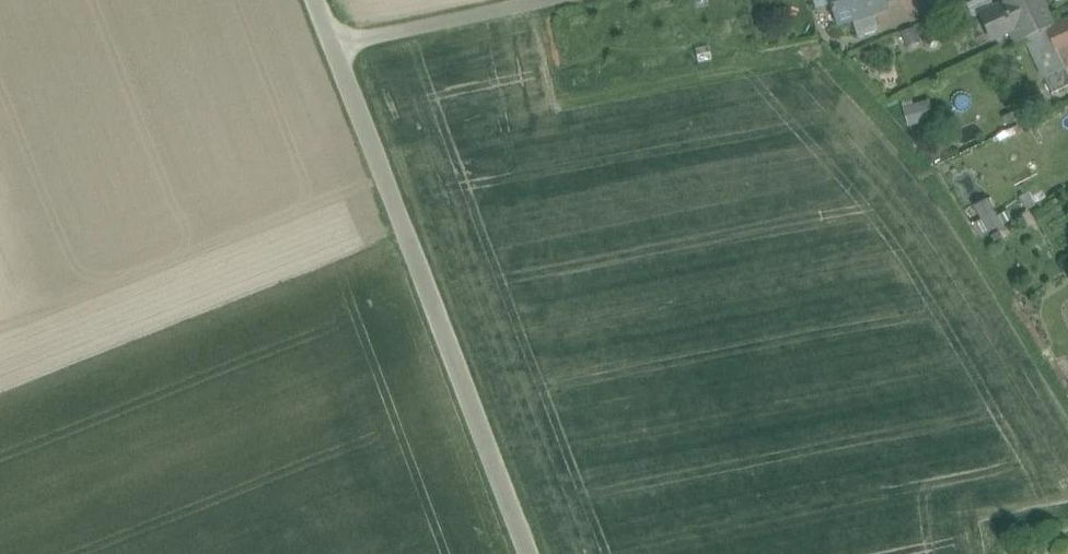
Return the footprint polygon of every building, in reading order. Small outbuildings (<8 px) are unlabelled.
[(837,24),(852,20),(856,32),(863,30),(865,35),(875,32),(876,31),(877,30),(877,27),(871,8),(886,4),(884,0),(829,0),(837,24)] [(979,15),(994,8),(991,0),(978,0),(967,5),(973,18),(979,15)] [(979,15),(991,40),(1009,32),(1015,44),(1025,39),(1045,30),(1052,26),(1039,0),(1011,0),(994,8),(979,15)] [(1045,30),(1064,68),(1067,66),(1067,19),(1052,26),(1045,30)] [(1044,78),(1051,94),(1067,86),(1067,76),(1064,68),(1045,30),(1025,39),(1044,78)] [(908,126),(934,117),(928,97),(902,106),(908,126)] [(968,208),(983,235),(1004,224),(988,197),(968,208)]
